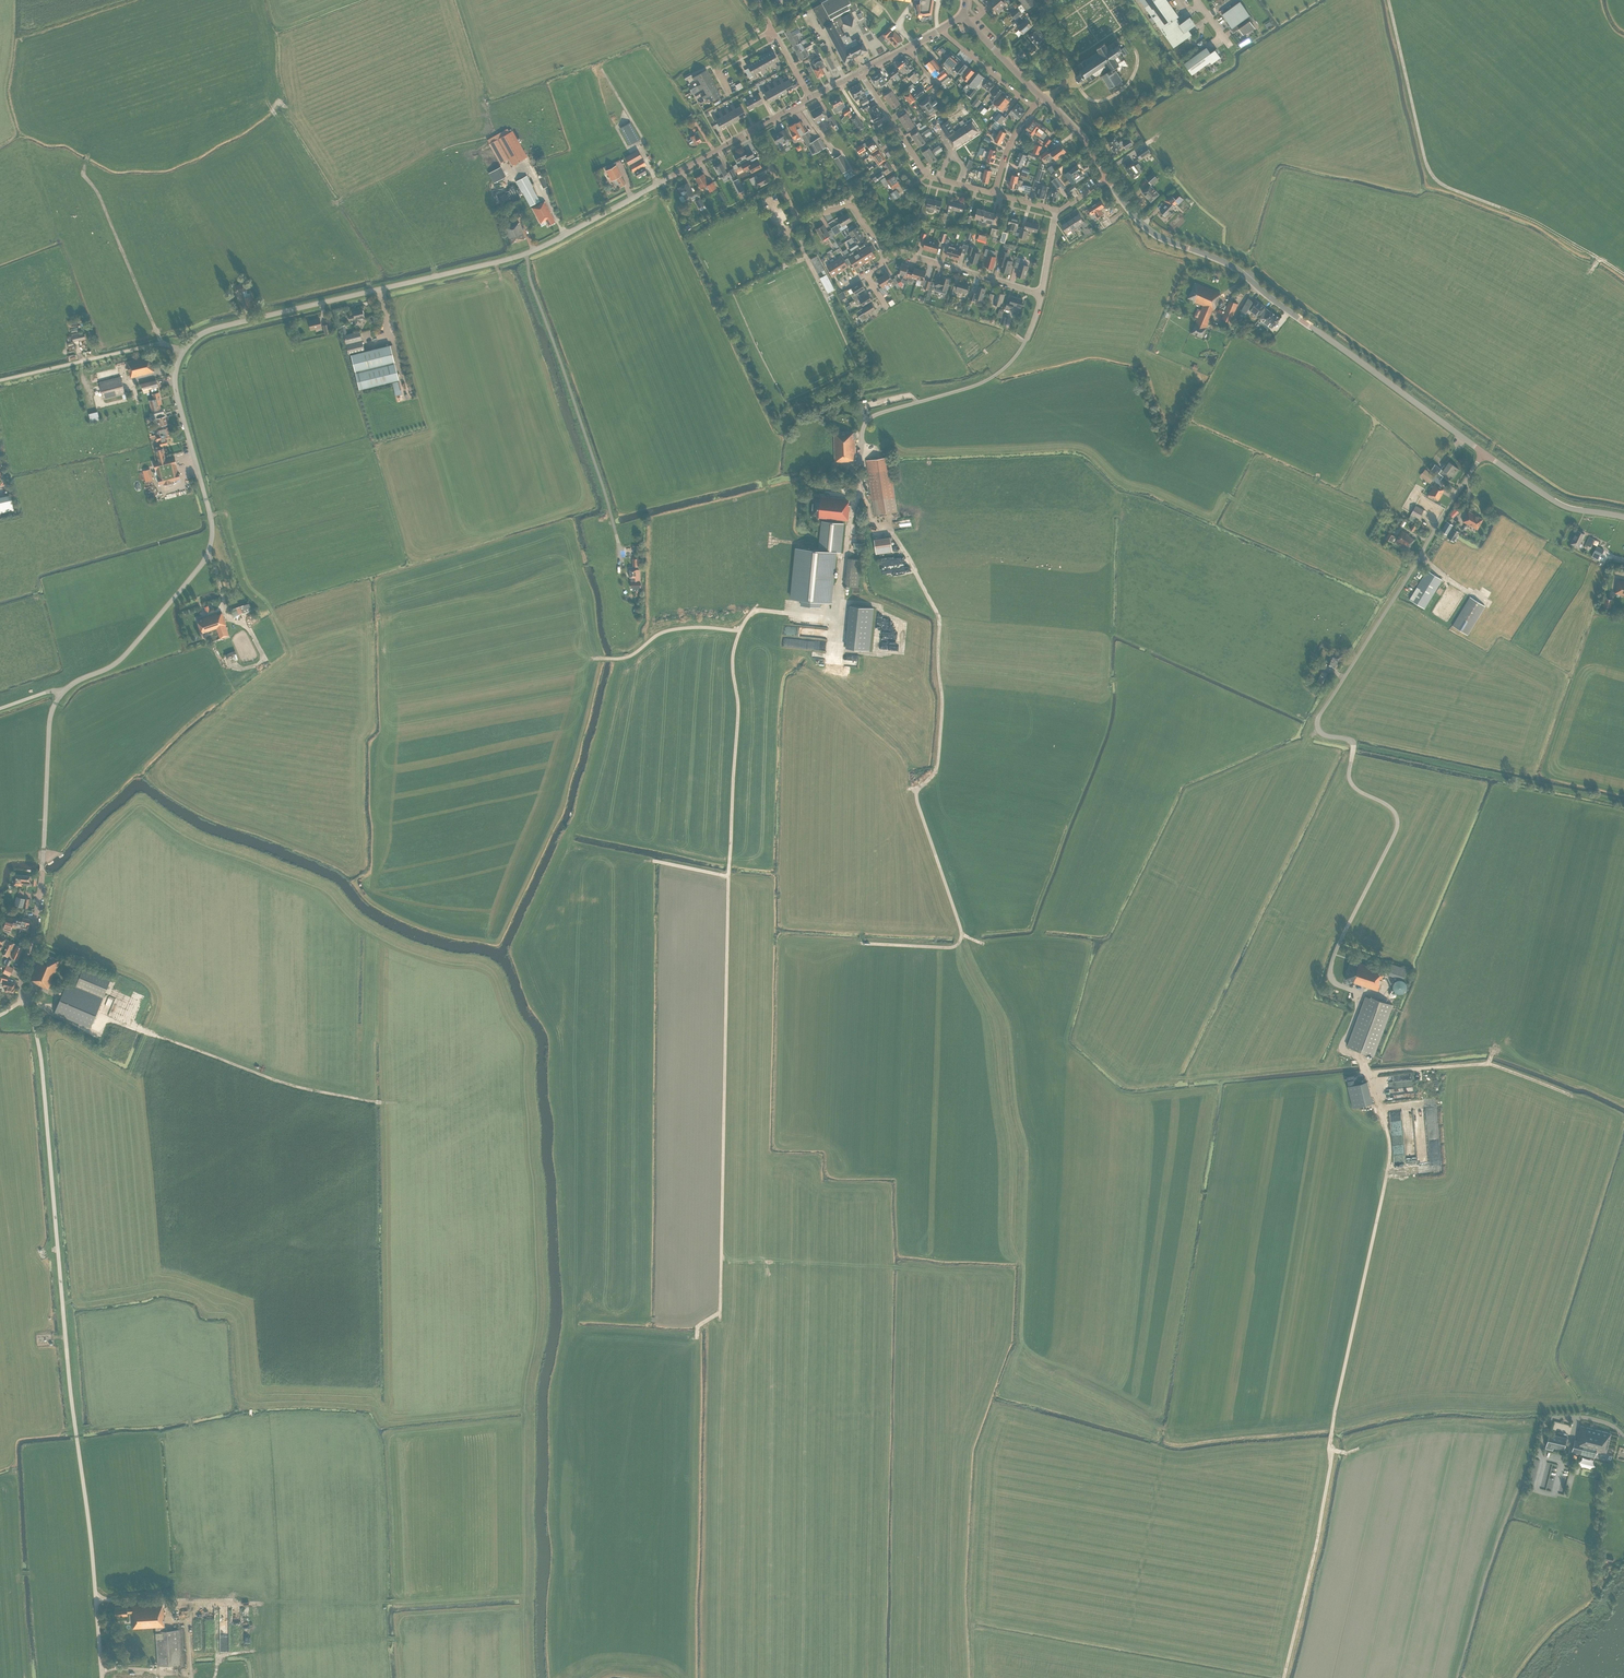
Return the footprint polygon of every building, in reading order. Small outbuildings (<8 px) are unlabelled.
[(848,36),(846,37),(842,28),(843,25),(844,24),(851,26),(853,19),(855,18),(851,12),(857,9),(854,2),(851,4),(848,0),(821,0),(820,1),(822,3),(812,9),(820,23),(819,24),(822,29),(825,27),(844,63),(852,59),(851,58),(859,54),(859,55),(867,51),(860,37),(852,41),(850,36),(848,36)] [(931,12),(933,0),(915,0),(916,7),(917,7),(918,14),(923,14),(923,13),(931,12)] [(989,4),(991,5),(997,11),(999,13),(1004,9),(1002,6),(1007,2),(1007,1),(1006,0),(993,0),(990,3),(989,4)] [(1008,0),(1007,1),(1007,2),(1013,8),(1014,10),(1019,6),(1014,1),(1012,3),(1010,1),(1008,0)] [(1026,10),(1036,3),(1034,0),(1019,0),(1026,10)] [(1145,7),(1174,47),(1192,34),(1188,30),(1194,25),(1189,18),(1181,24),(1177,18),(1179,16),(1167,0),(1139,0),(1145,7)] [(1250,20),(1253,19),(1240,1),(1222,15),(1232,28),(1235,26),(1237,30),(1239,29),(1243,35),(1255,28),(1250,20)] [(1025,10),(1021,4),(1019,6),(1014,10),(1011,13),(1011,14),(1015,19),(1019,15),(1021,16),(1021,17),(1023,19),(1028,14),(1026,12),(1025,13),(1024,11),(1025,10)] [(1032,26),(1030,24),(1034,21),(1030,17),(1018,27),(1023,34),(1032,26)] [(796,26),(785,32),(789,39),(797,35),(794,30),(798,28),(796,26)] [(1034,32),(1029,37),(1036,45),(1042,40),(1040,39),(1044,35),(1039,30),(1035,33),(1034,32)] [(894,31),(887,38),(896,47),(903,40),(894,31)] [(802,35),(800,33),(797,35),(789,39),(793,46),(801,41),(798,37),(802,35)] [(804,39),(801,41),(793,46),(797,53),(805,48),(802,44),(805,42),(804,39)] [(1117,68),(1120,71),(1128,66),(1126,63),(1126,62),(1123,57),(1129,53),(1124,47),(1122,48),(1120,46),(1118,45),(1115,46),(1113,43),(1107,47),(1105,43),(1097,48),(1099,51),(1086,60),(1085,59),(1078,64),(1081,69),(1080,70),(1076,73),(1075,74),(1076,74),(1075,75),(1079,80),(1079,79),(1080,80),(1085,77),(1086,77),(1089,82),(1097,77),(1096,76),(1102,72),(1104,74),(1102,76),(1107,83),(1107,84),(1108,87),(1110,87),(1110,88),(1116,84),(1118,87),(1123,84),(1121,81),(1122,80),(1115,69),(1117,68)] [(809,49),(808,46),(805,48),(797,53),(801,60),(809,55),(806,51),(809,49)] [(1211,53),(1207,47),(1184,63),(1192,74),(1210,61),(1211,63),(1220,57),(1217,53),(1218,52),(1216,49),(1211,53)] [(778,60),(773,50),(767,53),(775,67),(777,66),(775,62),(778,60)] [(767,53),(762,56),(768,66),(771,64),(773,68),(775,67),(767,53)] [(952,70),(954,68),(960,60),(951,53),(943,62),(945,63),(944,64),(947,69),(946,70),(951,74),(953,71),(952,70)] [(835,67),(828,55),(826,57),(825,57),(831,69),(835,67)] [(768,66),(762,56),(757,59),(765,73),(767,71),(765,68),(768,66)] [(820,67),(824,65),(820,57),(813,60),(815,62),(813,63),(815,68),(814,69),(818,77),(824,74),(820,67)] [(899,69),(903,66),(905,68),(909,63),(905,59),(902,60),(901,58),(899,60),(900,62),(896,65),(899,68),(898,69),(899,69)] [(940,65),(934,58),(930,62),(939,74),(944,70),(946,69),(942,64),(940,65)] [(765,73),(757,59),(752,62),(757,72),(761,70),(763,74),(765,73)] [(961,75),(968,67),(960,60),(954,68),(961,75)] [(754,73),(757,72),(752,62),(747,65),(749,68),(745,70),(749,78),(753,76),(754,78),(757,77),(754,73)] [(937,76),(940,80),(947,75),(944,70),(939,74),(930,62),(925,65),(935,78),(937,76)] [(905,68),(903,66),(899,69),(901,72),(902,72),(903,73),(905,72),(907,74),(913,68),(909,63),(905,68)] [(969,79),(974,72),(968,67),(963,74),(965,76),(962,79),(963,80),(964,80),(967,82),(969,79)] [(879,83),(881,86),(886,82),(890,88),(893,86),(892,86),(895,84),(894,82),(901,77),(896,69),(888,74),(891,78),(888,80),(889,81),(887,82),(881,73),(871,79),(876,86),(879,83)] [(697,78),(699,81),(709,75),(706,70),(692,78),(694,80),(697,78)] [(908,77),(914,83),(921,77),(915,70),(911,74),(908,77)] [(979,90),(982,85),(987,80),(985,78),(978,71),(967,84),(962,89),(967,93),(967,94),(971,98),(978,90),(979,90)] [(698,88),(712,80),(709,75),(699,81),(701,84),(697,86),(698,88)] [(778,79),(781,83),(782,83),(788,92),(794,89),(789,79),(783,82),(781,77),(778,79)] [(987,79),(987,80),(982,85),(989,91),(994,85),(987,79)] [(705,91),(715,86),(712,80),(698,88),(699,90),(703,88),(705,91)] [(772,82),(775,87),(776,86),(782,96),(788,92),(782,83),(781,83),(777,85),(775,81),(772,82)] [(766,85),(769,90),(770,89),(775,99),(782,96),(776,86),(775,87),(771,89),(769,84),(766,85)] [(863,90),(861,85),(850,91),(855,101),(862,97),(863,98),(867,96),(863,90)] [(704,98),(717,91),(715,86),(705,91),(706,94),(703,96),(704,98)] [(775,99),(770,89),(769,90),(765,92),(763,87),(760,89),(763,94),(764,93),(769,102),(775,99)] [(904,96),(910,104),(925,91),(922,87),(912,95),(910,92),(904,96)] [(998,87),(991,95),(995,98),(997,99),(1003,92),(998,87)] [(711,101),(720,96),(717,91),(704,98),(705,100),(709,98),(711,101)] [(884,96),(888,102),(896,97),(892,91),(884,96)] [(993,104),(1001,111),(1012,99),(1003,92),(993,104)] [(749,95),(751,98),(756,106),(763,102),(758,94),(753,97),(751,94),(749,95)] [(749,110),(756,106),(751,98),(747,101),(745,97),(742,99),(749,110)] [(833,108),(832,109),(835,114),(842,109),(842,108),(844,107),(845,106),(840,97),(830,103),(833,108)] [(892,109),(900,104),(896,97),(888,102),(892,109)] [(935,104),(937,102),(935,100),(933,102),(929,97),(919,104),(929,117),(939,109),(935,104)] [(860,101),(863,106),(870,102),(867,98),(860,101)] [(971,105),(976,109),(982,102),(977,98),(971,105)] [(733,110),(734,109),(740,119),(746,116),(740,106),(735,109),(733,104),(730,105),(733,110)] [(1013,110),(1010,113),(1018,120),(1025,111),(1020,107),(1021,107),(1017,104),(1012,109),(1013,110)] [(872,116),(875,122),(882,117),(879,112),(880,112),(876,105),(869,109),(873,115),(872,116)] [(978,109),(984,114),(987,110),(981,105),(978,109)] [(734,109),(733,110),(729,112),(727,107),(724,109),(727,114),(728,113),(733,122),(740,119),(734,109)] [(811,114),(815,122),(826,115),(822,107),(811,114)] [(846,122),(847,121),(848,119),(852,116),(850,113),(851,112),(848,108),(842,112),(845,116),(841,119),(841,121),(844,123),(846,122)] [(949,119),(952,124),(968,113),(965,108),(949,119)] [(721,111),(718,112),(721,117),(722,116),(727,126),(733,122),(728,113),(727,114),(723,116),(721,111)] [(906,113),(898,118),(903,125),(910,120),(906,113)] [(1007,119),(1005,118),(999,113),(994,119),(1002,126),(1007,119)] [(688,116),(692,124),(696,121),(691,114),(688,116)] [(716,120),(721,129),(727,126),(722,116),(721,117),(717,119),(714,114),(712,116),(715,121),(716,120)] [(851,118),(859,131),(865,127),(856,115),(851,118)] [(828,118),(833,126),(837,124),(832,116),(828,118)] [(1041,125),(1034,119),(1030,125),(1037,130),(1041,125)] [(907,131),(915,126),(910,120),(903,125),(907,131)] [(794,139),(801,135),(804,140),(806,145),(812,155),(826,147),(820,137),(813,141),(808,131),(806,132),(800,121),(795,123),(789,126),(793,134),(792,134),(794,139)] [(940,126),(954,147),(978,131),(972,122),(965,127),(964,126),(954,132),(947,121),(940,126)] [(995,121),(991,126),(997,130),(1001,126),(995,121)] [(619,128),(629,145),(639,139),(629,122),(619,128)] [(1035,133),(1037,130),(1030,125),(1026,130),(1033,135),(1035,133)] [(1046,129),(1041,125),(1037,130),(1035,133),(1043,139),(1047,135),(1044,132),(1046,129)] [(508,128),(488,139),(500,163),(508,158),(512,165),(527,157),(513,131),(510,133),(508,128)] [(777,144),(779,147),(785,143),(784,142),(790,139),(785,129),(779,132),(779,133),(773,136),(777,144)] [(918,131),(911,136),(915,141),(922,137),(924,135),(930,131),(928,129),(920,134),(918,131)] [(997,132),(994,130),(993,133),(1003,138),(1006,133),(1000,130),(998,134),(997,133),(997,132)] [(694,142),(695,145),(702,141),(696,132),(693,133),(694,135),(691,137),(692,139),(688,141),(690,144),(694,142)] [(1000,144),(1003,138),(993,133),(991,135),(994,137),(995,136),(996,137),(994,141),(1000,144)] [(918,147),(925,142),(922,137),(915,141),(918,147)] [(1108,142),(1114,152),(1121,147),(1124,145),(1126,149),(1132,145),(1129,139),(1123,143),(1122,141),(1118,143),(1115,137),(1108,142)] [(867,146),(869,149),(866,151),(869,155),(872,153),(878,149),(873,142),(867,146)] [(865,150),(862,144),(855,148),(859,154),(865,150)] [(1032,152),(1039,155),(1042,146),(1035,144),(1032,152)] [(929,148),(922,152),(926,158),(941,148),(939,145),(934,149),(931,151),(929,148)] [(1066,152),(1061,145),(1049,154),(1047,150),(1040,155),(1044,160),(1047,158),(1049,161),(1054,158),(1055,160),(1066,152)] [(749,148),(734,156),(737,162),(746,158),(747,160),(753,157),(751,155),(753,154),(749,148)] [(941,148),(926,158),(929,163),(931,162),(936,159),(934,156),(937,154),(942,150),(941,148)] [(1136,153),(1139,158),(1150,153),(1148,148),(1136,153)] [(987,151),(979,149),(978,151),(995,157),(997,151),(991,149),(990,151),(987,151)] [(637,150),(624,158),(632,171),(631,171),(633,175),(635,174),(637,177),(646,172),(643,168),(643,167),(646,165),(637,150)] [(872,155),(878,165),(886,160),(879,150),(872,155)] [(978,151),(977,154),(983,156),(986,157),(986,156),(988,157),(987,161),(993,163),(995,157),(978,151)] [(1025,162),(1029,163),(1030,161),(1026,160),(1027,159),(1025,158),(1027,155),(1020,152),(1017,158),(1024,161),(1025,162)] [(834,158),(842,173),(849,169),(841,154),(834,158)] [(1024,161),(1017,158),(1015,164),(1021,167),(1024,161)] [(749,168),(752,173),(761,168),(758,161),(750,165),(748,162),(741,165),(744,170),(749,168)] [(872,178),(875,182),(885,174),(886,175),(889,173),(893,170),(886,161),(879,166),(883,170),(872,178)] [(614,162),(604,167),(606,170),(611,181),(613,180),(616,185),(619,184),(621,187),(625,184),(621,176),(622,175),(616,165),(614,162)] [(1140,173),(1137,169),(1141,167),(1138,163),(1135,166),(1133,163),(1125,168),(1132,178),(1140,173)] [(731,175),(732,177),(736,175),(732,169),(728,171),(729,172),(727,173),(722,164),(715,168),(720,177),(725,174),(727,177),(731,175)] [(488,173),(494,183),(506,176),(500,167),(488,173)] [(1069,171),(1064,174),(1072,185),(1076,182),(1084,177),(1080,171),(1080,170),(1078,167),(1070,173),(1069,171)] [(885,186),(889,184),(892,189),(899,185),(898,183),(900,181),(895,173),(890,176),(891,176),(886,179),(884,177),(880,180),(885,186)] [(1152,184),(1158,179),(1152,173),(1146,178),(1152,184)] [(695,179),(701,189),(705,187),(706,189),(708,188),(710,192),(716,188),(713,182),(708,184),(706,180),(707,180),(704,174),(695,179)] [(757,182),(759,186),(769,181),(765,174),(758,178),(756,175),(750,179),(753,185),(757,182)] [(988,183),(990,177),(978,174),(978,177),(981,177),(983,177),(982,181),(988,183)] [(546,220),(549,226),(555,222),(550,212),(551,212),(545,201),(541,203),(532,187),(533,186),(527,175),(516,181),(522,192),(530,206),(533,204),(534,206),(532,208),(540,223),(546,220)] [(1018,176),(1012,175),(1011,181),(1021,184),(1022,182),(1019,181),(1019,182),(1017,181),(1018,176)] [(539,178),(543,188),(547,187),(543,176),(539,178)] [(1057,178),(1055,179),(1063,189),(1066,188),(1057,178)] [(738,179),(733,181),(739,193),(744,190),(738,179)] [(1051,182),(1057,189),(1060,187),(1054,180),(1051,182)] [(1031,186),(1021,184),(1011,181),(1009,187),(1011,188),(1015,189),(1018,189),(1018,186),(1025,188),(1024,193),(1029,194),(1031,186)] [(684,185),(678,188),(682,195),(679,197),(682,203),(686,201),(685,199),(690,196),(694,194),(688,184),(687,183),(684,185)] [(1040,198),(1044,199),(1045,194),(1045,193),(1045,192),(1046,192),(1047,186),(1040,184),(1036,196),(1040,197),(1040,198)] [(1076,189),(1073,185),(1067,190),(1070,194),(1076,189)] [(1142,192),(1151,202),(1159,194),(1150,185),(1142,192)] [(1055,189),(1055,191),(1052,190),(1049,199),(1057,201),(1059,192),(1059,190),(1055,189)] [(891,194),(894,199),(899,196),(895,190),(891,194)] [(721,191),(716,194),(720,201),(725,198),(721,191)] [(908,202),(914,199),(913,197),(914,196),(911,191),(904,195),(907,200),(908,202)] [(1175,198),(1171,194),(1165,200),(1168,203),(1161,211),(1165,216),(1168,213),(1170,214),(1174,211),(1172,209),(1175,206),(1174,205),(1177,202),(1178,203),(1182,198),(1179,195),(1175,198)] [(921,213),(926,214),(926,211),(928,211),(928,212),(930,213),(931,213),(932,212),(933,212),(934,211),(935,209),(940,210),(942,199),(941,202),(929,199),(930,196),(928,204),(924,203),(921,213)] [(704,205),(700,198),(694,201),(698,208),(704,205)] [(1101,211),(1100,211),(1099,210),(1104,206),(1100,200),(1088,209),(1093,217),(1095,215),(1097,218),(1103,214),(1101,211)] [(948,209),(962,212),(964,205),(950,201),(948,209)] [(982,225),(985,211),(986,211),(977,208),(975,218),(979,219),(978,224),(982,225)] [(987,222),(994,224),(996,214),(985,211),(982,225),(986,226),(987,222)] [(837,225),(831,228),(835,235),(848,227),(846,224),(852,221),(848,214),(838,219),(841,223),(837,226),(837,225)] [(1083,221),(1079,214),(1073,218),(1078,225),(1079,225),(1082,223),(1085,227),(1087,225),(1084,221),(1083,221)] [(1008,229),(1016,231),(1017,227),(1019,219),(1010,217),(1008,224),(1009,224),(1008,229)] [(1078,225),(1073,218),(1067,222),(1072,229),(1073,229),(1076,226),(1079,230),(1081,229),(1079,225),(1078,225)] [(1032,231),(1036,233),(1037,229),(1038,229),(1039,224),(1026,221),(1025,228),(1021,227),(1019,237),(1026,239),(1028,230),(1032,231)] [(1073,229),(1072,229),(1067,222),(1061,226),(1066,233),(1071,230),(1073,234),(1076,233),(1073,229)] [(505,227),(511,244),(525,238),(519,223),(515,225),(514,224),(505,227)] [(823,240),(829,236),(830,235),(828,232),(824,225),(816,229),(823,240)] [(850,234),(852,237),(860,232),(857,227),(850,231),(848,228),(842,232),(844,235),(845,234),(846,236),(850,234)] [(990,236),(998,238),(1000,230),(992,228),(990,236)] [(854,241),(850,243),(851,245),(849,247),(851,251),(859,246),(856,242),(864,238),(860,232),(852,237),(854,241)] [(926,239),(923,249),(930,251),(933,241),(926,239)] [(946,256),(953,258),(956,247),(949,246),(948,245),(950,240),(946,239),(943,250),(948,251),(946,256)] [(936,253),(939,242),(933,241),(930,251),(936,253)] [(960,246),(959,249),(956,247),(953,258),(959,260),(961,253),(966,254),(969,246),(963,244),(963,246),(960,246)] [(875,256),(869,246),(864,249),(870,259),(875,256)] [(968,254),(971,255),(969,262),(977,264),(980,254),(974,252),(975,248),(970,246),(968,254)] [(864,249),(859,252),(865,262),(870,259),(864,249)] [(988,256),(985,266),(993,269),(996,257),(994,256),(995,252),(986,249),(984,255),(988,256)] [(1010,253),(1003,251),(998,265),(1002,266),(1000,271),(1008,273),(1012,261),(1008,260),(1010,253)] [(860,266),(865,262),(859,252),(854,255),(860,266)] [(860,266),(854,255),(849,259),(851,263),(855,269),(860,266)] [(820,278),(828,293),(835,289),(817,256),(810,259),(818,273),(822,271),(824,276),(820,278)] [(842,256),(837,260),(843,270),(848,267),(848,266),(851,263),(849,259),(848,258),(844,260),(842,256)] [(1028,266),(1023,264),(1025,259),(1018,257),(1015,266),(1020,267),(1017,276),(1025,278),(1026,274),(1027,274),(1028,271),(1027,270),(1028,266)] [(838,273),(843,270),(837,260),(832,263),(838,273)] [(833,276),(838,273),(832,263),(827,266),(833,276)] [(906,284),(907,281),(910,272),(907,271),(909,266),(902,264),(899,274),(903,275),(901,281),(902,283),(906,284)] [(914,278),(917,279),(920,270),(914,268),(913,272),(910,272),(907,281),(913,282),(914,278)] [(924,279),(926,272),(920,270),(917,279),(921,281),(920,284),(925,286),(924,289),(928,290),(929,288),(931,281),(924,279)] [(892,279),(888,272),(883,276),(888,284),(891,282),(893,286),(895,285),(898,288),(900,286),(895,278),(892,279)] [(887,290),(885,286),(888,284),(883,276),(877,279),(882,287),(879,289),(883,295),(888,293),(886,290),(887,290)] [(936,278),(934,285),(937,286),(936,291),(946,293),(947,290),(947,291),(950,279),(943,277),(942,280),(936,278)] [(954,286),(952,293),(958,295),(960,291),(967,293),(969,285),(959,282),(957,287),(954,286)] [(1219,298),(1218,298),(1220,293),(1205,286),(1205,287),(1195,282),(1188,298),(1191,299),(1191,301),(1194,302),(1203,305),(1191,333),(1202,337),(1213,310),(1214,310),(1219,298)] [(850,294),(854,300),(859,296),(858,293),(865,289),(861,283),(852,288),(854,292),(850,294)] [(245,298),(247,308),(255,307),(252,296),(251,296),(250,293),(247,293),(247,291),(245,284),(236,286),(238,293),(243,292),(245,298)] [(985,296),(984,296),(986,289),(978,286),(976,293),(972,292),(969,299),(975,301),(976,298),(983,300),(985,296)] [(994,304),(1001,306),(1004,294),(997,292),(995,298),(994,297),(994,295),(990,294),(988,300),(994,302),(994,304)] [(861,299),(859,296),(854,300),(857,305),(861,303),(863,306),(872,300),(869,294),(861,299)] [(1010,310),(1012,310),(1013,306),(1021,308),(1023,300),(1012,296),(1010,301),(1008,300),(1005,308),(1010,310)] [(1253,302),(1252,302),(1253,301),(1248,298),(1241,310),(1246,313),(1248,309),(1254,313),(1255,311),(1260,314),(1265,307),(1255,299),(1253,302)] [(1229,300),(1222,319),(1230,322),(1238,304),(1229,300)] [(870,317),(868,314),(876,309),(872,303),(862,309),(865,312),(859,316),(862,322),(870,317)] [(1270,311),(1266,308),(1259,318),(1257,321),(1259,323),(1261,320),(1268,325),(1270,322),(1275,325),(1280,318),(1270,311)] [(363,309),(353,312),(354,315),(348,316),(349,320),(355,319),(356,324),(361,323),(361,321),(365,320),(363,309)] [(1000,323),(1006,325),(1008,318),(1002,316),(1000,323)] [(309,321),(311,330),(322,327),(319,319),(309,321)] [(344,335),(349,354),(364,351),(360,331),(344,335)] [(86,338),(84,333),(82,334),(82,332),(72,334),(74,342),(86,338)] [(394,361),(390,345),(351,355),(355,371),(356,373),(355,373),(359,389),(399,379),(395,363),(394,363),(394,361)] [(126,362),(131,378),(154,372),(149,355),(144,356),(144,357),(126,362)] [(99,382),(104,400),(125,395),(126,398),(129,397),(128,391),(125,392),(121,377),(99,382)] [(158,387),(156,380),(142,384),(144,393),(149,392),(148,389),(158,387)] [(160,409),(159,405),(162,404),(159,392),(152,394),(154,399),(151,400),(152,402),(151,403),(153,411),(160,409)] [(156,434),(156,435),(169,432),(168,426),(165,427),(165,425),(167,424),(165,413),(156,416),(156,415),(155,416),(154,415),(149,417),(150,420),(152,420),(154,420),(156,425),(158,424),(159,429),(157,429),(158,433),(156,433),(156,434)] [(166,438),(171,437),(169,432),(156,435),(157,437),(159,437),(160,441),(159,441),(161,446),(168,444),(166,438)] [(855,439),(855,438),(856,438),(855,432),(834,433),(835,462),(831,462),(832,468),(840,467),(839,462),(850,461),(850,460),(856,460),(855,439)] [(166,459),(163,448),(160,449),(159,446),(155,447),(158,461),(154,462),(156,470),(156,469),(158,477),(157,477),(159,484),(164,483),(164,484),(172,483),(172,481),(180,479),(178,472),(176,464),(177,464),(175,457),(166,459)] [(889,457),(866,460),(874,515),(897,511),(889,457)] [(1441,479),(1446,472),(1449,474),(1453,477),(1459,469),(1455,467),(1449,462),(1443,470),(1441,469),(1435,464),(1430,470),(1437,474),(1436,476),(1441,479)] [(143,468),(146,480),(153,478),(150,466),(143,468)] [(1425,473),(1421,480),(1430,486),(1434,479),(1425,473)] [(845,485),(845,488),(854,489),(855,481),(846,481),(846,480),(842,480),(842,482),(825,482),(825,488),(842,488),(842,486),(845,485)] [(1445,490),(1435,484),(1428,495),(1438,501),(1443,493),(1445,490)] [(0,497),(0,510),(13,507),(10,495),(0,497)] [(826,522),(822,521),(819,550),(816,579),(833,581),(836,552),(841,552),(844,523),(836,523),(837,519),(848,521),(850,505),(849,505),(849,499),(813,496),(811,517),(826,518),(826,522)] [(1424,509),(1415,505),(1410,515),(1418,519),(1424,509)] [(1453,516),(1460,510),(1456,506),(1450,512),(1453,516)] [(1463,521),(1477,529),(1483,519),(1468,511),(1463,521)] [(1453,525),(1447,521),(1441,531),(1447,534),(1453,525)] [(1459,532),(1453,528),(1448,538),(1454,541),(1459,532)] [(1409,536),(1410,535),(1402,530),(1397,537),(1394,535),(1389,532),(1386,538),(1391,541),(1391,540),(1394,542),(1394,543),(1407,551),(1409,547),(1414,539),(1409,536)] [(1584,534),(1576,530),(1570,543),(1578,547),(1578,546),(1580,547),(1582,543),(1580,542),(1584,534)] [(1585,544),(1590,547),(1594,539),(1589,536),(1585,544)] [(891,537),(874,539),(876,553),(893,551),(891,537)] [(1598,548),(1596,547),(1593,552),(1592,556),(1599,558),(1600,555),(1601,556),(1603,550),(1599,547),(1598,548)] [(845,585),(858,587),(861,560),(848,558),(845,585)] [(640,578),(640,569),(636,569),(630,569),(629,577),(631,577),(631,582),(630,582),(630,587),(640,587),(640,578)] [(1409,599),(1424,609),(1442,580),(1427,570),(1409,599)] [(1618,580),(1615,593),(1623,595),(1623,581),(1618,580)] [(1452,626),(1467,635),(1485,606),(1470,597),(1452,626)] [(1612,599),(1604,597),(1602,605),(1610,607),(1612,599)] [(230,610),(233,617),(243,613),(243,614),(247,613),(246,612),(251,610),(251,609),(251,608),(249,603),(240,606),(230,610)] [(869,650),(873,608),(850,606),(846,648),(869,650)] [(202,633),(217,628),(220,638),(229,635),(226,625),(222,613),(217,614),(217,613),(198,620),(202,633)] [(1331,666),(1335,667),(1340,657),(1331,653),(1325,666),(1330,668),(1331,666)] [(1316,684),(1321,686),(1327,673),(1322,671),(1316,684)] [(22,884),(36,885),(37,877),(16,874),(15,881),(12,880),(12,884),(17,885),(17,887),(22,887),(22,884)] [(15,905),(23,907),(25,899),(17,896),(15,905)] [(12,927),(20,929),(22,920),(7,917),(6,920),(5,920),(4,929),(5,931),(10,933),(12,927)] [(31,920),(23,918),(22,920),(20,929),(27,931),(31,920)] [(7,946),(3,954),(9,957),(12,950),(13,951),(14,949),(13,949),(15,944),(7,939),(5,944),(7,946)] [(11,957),(17,959),(23,947),(17,945),(11,957)] [(58,967),(61,960),(59,960),(44,953),(41,960),(39,959),(38,963),(31,980),(35,982),(35,983),(48,989),(58,967)] [(1350,981),(1378,991),(1384,973),(1403,979),(1407,969),(1387,962),(1384,971),(1358,962),(1358,963),(1356,963),(1357,962),(1351,961),(1345,979),(1350,981)] [(10,976),(14,968),(7,965),(3,972),(10,976)] [(112,977),(84,966),(74,990),(66,986),(55,1011),(91,1026),(112,977)] [(1401,979),(1400,979),(1399,979),(1397,979),(1396,980),(1395,981),(1394,981),(1394,982),(1393,984),(1393,985),(1393,986),(1393,987),(1393,988),(1394,989),(1394,990),(1395,991),(1396,992),(1397,992),(1399,993),(1400,993),(1401,993),(1402,992),(1403,992),(1404,991),(1405,990),(1406,989),(1406,988),(1407,987),(1407,986),(1407,985),(1406,984),(1406,982),(1405,981),(1404,981),(1403,980),(1402,979),(1401,979)] [(14,988),(15,983),(4,981),(2,986),(6,987),(5,991),(14,994),(15,988),(14,988)] [(1374,1056),(1393,1005),(1371,996),(1370,998),(1366,997),(1347,1046),(1374,1056)] [(124,1029),(116,1055),(126,1058),(134,1031),(124,1029)] [(129,1057),(127,1063),(137,1067),(139,1061),(129,1057)] [(1420,1110),(1421,1121),(1432,1120),(1431,1109),(1420,1110)] [(46,1246),(38,1249),(41,1258),(49,1255),(46,1246)] [(1581,1426),(1577,1440),(1574,1440),(1572,1452),(1594,1457),(1596,1451),(1600,1452),(1600,1454),(1605,1455),(1605,1454),(1611,1433),(1581,1426)] [(1564,1450),(1567,1438),(1549,1433),(1546,1445),(1564,1450)] [(1555,1463),(1549,1487),(1553,1488),(1559,1464),(1555,1463)] [(178,1629),(165,1630),(164,1608),(162,1609),(162,1603),(131,1605),(132,1608),(127,1608),(127,1606),(115,1607),(116,1615),(128,1615),(127,1613),(132,1613),(133,1629),(156,1627),(159,1665),(181,1664),(178,1629)]
